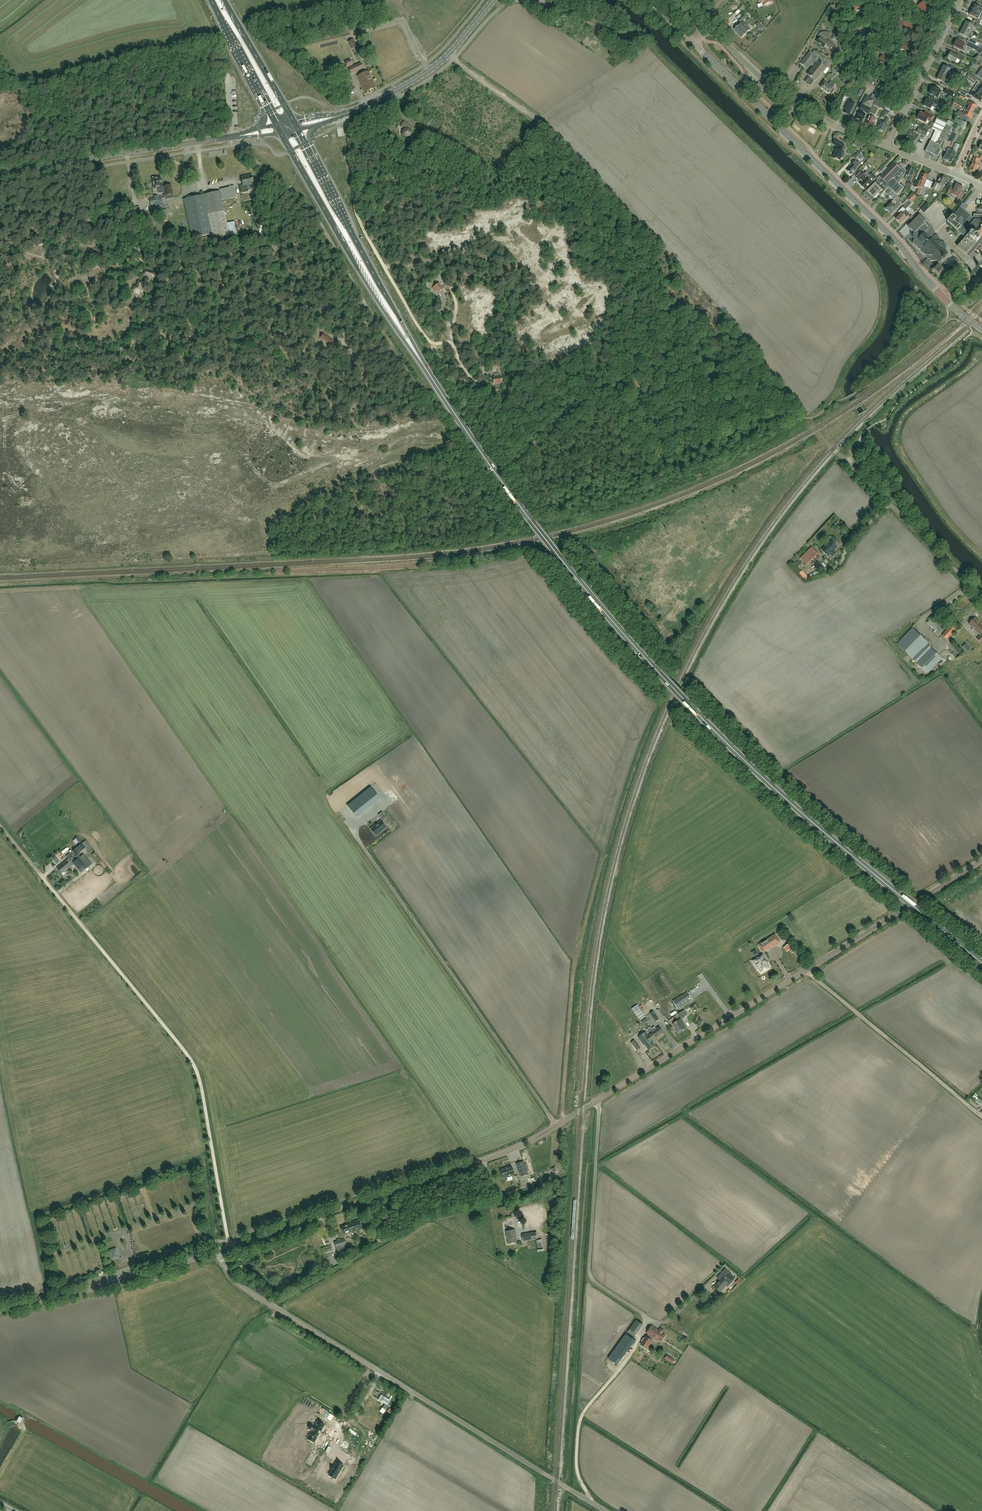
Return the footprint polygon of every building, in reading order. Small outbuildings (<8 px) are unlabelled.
[(921,7),(919,9),(923,14),(929,10),(923,2),(919,5),(921,7)] [(981,15),(981,5),(980,8),(974,5),(974,6),(973,5),(972,6),(971,8),(971,9),(972,10),(981,15)] [(981,19),(981,15),(972,10),(971,11),(971,10),(970,11),(968,13),(969,14),(969,15),(975,18),(973,21),(979,24),(981,19)] [(741,24),(746,19),(743,15),(738,20),(741,24)] [(907,20),(904,24),(906,26),(904,27),(909,32),(914,27),(907,20)] [(750,30),(744,22),(741,25),(740,24),(734,30),(741,38),(747,33),(747,32),(750,30)] [(963,28),(971,32),(974,26),(966,22),(963,28)] [(970,35),(971,32),(963,28),(960,34),(969,39),(971,35),(970,35)] [(841,33),(836,30),(832,39),(837,42),(841,33)] [(867,35),(865,39),(870,42),(875,34),(870,31),(868,35),(867,35)] [(834,45),(827,39),(830,35),(830,34),(829,34),(828,33),(827,33),(826,33),(825,33),(824,33),(823,33),(822,33),(822,34),(821,34),(820,34),(820,35),(819,35),(819,36),(820,37),(821,38),(820,40),(818,39),(816,42),(817,43),(824,48),(826,46),(831,50),(834,45)] [(973,50),(975,51),(977,47),(964,40),(962,43),(957,40),(953,47),(964,52),(966,49),(966,48),(964,48),(965,46),(973,50)] [(905,47),(904,49),(909,53),(913,47),(904,42),(902,46),(905,47)] [(816,82),(826,68),(828,66),(823,62),(825,59),(815,51),(812,54),(810,52),(801,64),(807,69),(810,65),(813,68),(808,75),(809,76),(805,82),(806,83),(808,85),(809,85),(810,86),(815,81),(816,82)] [(962,62),(965,56),(959,54),(958,56),(950,53),(947,59),(955,63),(957,59),(962,62)] [(883,60),(881,61),(885,66),(891,62),(885,55),(881,57),(883,60)] [(350,75),(364,69),(361,62),(347,69),(350,75)] [(940,73),(948,76),(949,73),(953,75),(954,73),(959,75),(961,71),(951,66),(949,69),(944,66),(940,73)] [(374,88),(371,81),(372,81),(368,72),(358,77),(365,92),(374,88)] [(945,83),(946,79),(948,80),(950,77),(948,76),(940,73),(937,79),(942,82),(941,85),(947,88),(948,85),(945,83)] [(824,81),(821,84),(823,85),(821,88),(829,94),(830,93),(832,94),(834,90),(833,89),(832,88),(835,85),(831,81),(828,85),(824,81)] [(981,95),(981,86),(978,83),(974,89),(978,92),(981,95)] [(886,92),(877,87),(873,95),(877,97),(882,99),(886,92)] [(930,94),(938,98),(940,94),(943,96),(944,94),(941,92),(941,91),(938,89),(937,90),(933,88),(930,94)] [(981,99),(981,95),(978,92),(974,89),(970,95),(980,102),(981,99)] [(966,97),(967,93),(961,90),(959,94),(961,94),(959,98),(964,100),(966,97)] [(856,119),(862,122),(866,113),(868,114),(870,110),(871,109),(875,100),(867,96),(862,105),(863,105),(862,106),(860,110),(860,111),(859,111),(856,119)] [(939,103),(933,100),(929,98),(927,100),(924,106),(931,110),(932,107),(936,109),(939,103)] [(845,110),(844,113),(849,115),(850,112),(851,113),(853,109),(855,104),(848,100),(844,109),(845,110)] [(886,105),(880,100),(877,106),(884,110),(886,105)] [(967,109),(973,112),(974,109),(976,109),(977,106),(969,102),(967,105),(969,106),(967,109)] [(947,107),(939,103),(937,107),(945,111),(945,110),(947,111),(948,110),(949,110),(950,108),(947,107)] [(971,115),(973,112),(967,109),(966,113),(964,112),(962,115),(971,119),(973,116),(971,115)] [(926,124),(927,121),(930,122),(933,116),(925,112),(924,115),(920,113),(918,116),(917,116),(916,120),(917,121),(918,120),(926,124)] [(875,115),(872,114),(871,113),(866,123),(867,123),(866,123),(869,125),(869,124),(872,125),(876,119),(874,118),(875,115)] [(877,129),(878,129),(878,130),(881,131),(884,132),(889,120),(886,118),(884,122),(881,121),(881,122),(877,129)] [(952,127),(945,124),(947,122),(937,118),(932,129),(936,131),(926,151),(927,152),(931,142),(935,143),(939,145),(942,147),(946,140),(948,135),(952,127)] [(956,135),(960,127),(953,124),(954,124),(948,120),(947,122),(945,124),(952,127),(948,135),(946,140),(952,143),(956,135)] [(404,129),(403,132),(401,132),(402,135),(403,135),(406,137),(409,137),(410,134),(411,132),(410,131),(412,128),(404,122),(400,127),(404,129)] [(925,136),(928,130),(920,127),(919,129),(917,133),(925,136)] [(916,139),(917,139),(919,135),(909,131),(907,135),(908,135),(905,142),(913,146),(916,139)] [(430,150),(433,145),(424,139),(421,144),(430,150)] [(843,152),(844,148),(843,148),(845,145),(836,139),(833,144),(839,147),(838,150),(836,149),(833,158),(840,160),(841,157),(843,158),(845,152),(843,152)] [(927,152),(930,154),(935,143),(931,142),(927,152)] [(930,154),(934,155),(939,145),(935,143),(930,154)] [(937,157),(942,147),(939,145),(934,155),(937,157)] [(951,163),(954,157),(954,156),(955,156),(956,154),(955,153),(956,152),(951,150),(949,149),(948,149),(946,154),(946,153),(943,159),(951,163)] [(854,157),(857,159),(857,160),(862,154),(859,151),(854,157)] [(975,173),(979,165),(977,164),(979,160),(974,158),(971,166),(970,170),(975,173)] [(847,170),(848,171),(847,171),(849,173),(851,174),(854,171),(855,172),(858,169),(856,168),(861,163),(858,161),(857,162),(855,160),(853,163),(854,163),(852,165),(851,165),(850,167),(847,170)] [(896,195),(897,195),(904,188),(898,183),(903,179),(906,171),(900,165),(898,166),(894,162),(880,177),(878,179),(878,180),(867,192),(874,198),(879,194),(881,196),(884,192),(888,188),(896,195)] [(882,174),(887,169),(883,165),(878,171),(882,174)] [(912,177),(911,177),(914,170),(908,168),(905,175),(906,175),(905,179),(910,182),(912,177)] [(867,178),(866,178),(864,176),(864,175),(860,172),(856,177),(859,181),(860,179),(863,182),(861,185),(861,186),(862,187),(863,187),(865,189),(872,183),(877,178),(872,173),(867,179),(867,178)] [(924,195),(925,193),(928,187),(925,186),(927,180),(926,180),(926,179),(928,176),(922,173),(919,181),(917,180),(914,187),(918,189),(920,190),(921,188),(922,189),(920,193),(924,195)] [(247,185),(254,183),(252,175),(241,178),(243,185),(240,186),(242,194),(249,192),(247,185)] [(153,179),(152,179),(154,188),(158,188),(159,193),(163,193),(160,177),(156,178),(156,177),(152,178),(153,179)] [(942,186),(943,186),(946,180),(940,177),(937,183),(934,182),(931,187),(938,191),(941,186),(942,186)] [(171,185),(163,186),(165,200),(174,198),(173,194),(172,194),(171,185)] [(963,188),(957,185),(955,189),(951,187),(947,195),(951,197),(952,195),(958,198),(957,200),(960,201),(964,194),(961,192),(963,188)] [(221,195),(220,196),(222,200),(237,197),(235,187),(220,190),(221,195)] [(900,199),(897,195),(896,195),(888,188),(884,192),(887,195),(888,194),(893,198),(892,199),(894,200),(892,202),(891,202),(885,208),(888,211),(900,199)] [(220,192),(184,200),(192,239),(212,234),(218,238),(229,235),(227,223),(222,200),(220,196),(220,192)] [(960,207),(965,211),(973,200),(971,198),(974,194),(971,192),(960,207)] [(900,204),(903,201),(900,199),(888,211),(891,215),(898,208),(897,208),(900,206),(900,205),(901,204),(900,204)] [(905,210),(911,203),(909,201),(903,207),(905,210)] [(919,209),(924,213),(929,207),(925,203),(919,209)] [(981,236),(981,221),(974,220),(960,208),(948,223),(964,237),(965,238),(958,248),(966,255),(981,236)] [(907,217),(910,214),(905,210),(902,213),(896,219),(901,224),(907,218),(907,217)] [(920,215),(908,227),(915,233),(913,235),(913,238),(915,239),(916,238),(918,239),(920,237),(928,230),(931,226),(926,222),(927,221),(920,215)] [(932,217),(927,221),(934,228),(938,224),(932,217)] [(236,223),(229,224),(231,236),(239,235),(236,223)] [(913,241),(913,244),(919,249),(921,249),(922,249),(921,250),(921,252),(924,255),(927,255),(928,255),(928,258),(931,261),(938,261),(939,262),(941,261),(943,262),(947,257),(946,256),(948,254),(946,252),(946,245),(944,242),(941,242),(941,241),(940,241),(940,239),(937,236),(935,236),(930,232),(928,230),(920,237),(918,239),(916,238),(915,239),(913,241)] [(940,278),(946,272),(936,262),(933,265),(935,267),(932,270),(933,271),(933,272),(934,272),(935,272),(940,278)] [(144,269),(142,274),(148,276),(152,277),(154,278),(155,272),(144,269)] [(141,290),(143,284),(143,281),(138,280),(136,286),(134,285),(132,290),(132,291),(134,291),(134,293),(139,295),(140,290),(141,290)] [(438,292),(443,289),(439,283),(432,288),(435,291),(437,290),(438,292)] [(326,335),(323,339),(331,345),(334,341),(326,335)] [(833,551),(837,547),(831,541),(822,550),(828,556),(830,554),(833,557),(836,554),(833,551)] [(800,559),(806,564),(808,562),(811,565),(821,556),(812,547),(802,556),(800,559)] [(803,569),(800,572),(805,578),(808,575),(803,569)] [(981,642),(981,633),(981,632),(981,625),(975,618),(969,624),(981,636),(977,639),(981,643),(981,642)] [(948,640),(958,629),(952,624),(949,628),(942,635),(948,640)] [(913,659),(928,674),(943,659),(928,645),(929,644),(913,628),(897,644),(913,659)] [(357,818),(380,799),(371,787),(347,806),(357,818)] [(394,794),(401,805),(403,803),(404,805),(409,801),(411,803),(417,799),(413,791),(406,795),(402,789),(394,794)] [(386,825),(381,819),(371,827),(375,833),(386,825)] [(76,856),(87,847),(83,842),(72,851),(76,856)] [(82,856),(80,857),(73,863),(81,873),(88,867),(90,865),(82,856)] [(65,872),(71,866),(66,860),(57,868),(62,873),(64,871),(65,872)] [(775,935),(768,940),(772,947),(780,942),(775,935)] [(763,943),(759,945),(764,952),(767,950),(772,947),(768,940),(763,943)] [(774,953),(781,963),(785,960),(779,950),(774,953)] [(757,959),(753,961),(757,967),(758,966),(759,968),(762,972),(769,968),(767,964),(765,961),(767,960),(763,955),(759,957),(760,958),(757,959)] [(749,976),(753,982),(761,976),(758,971),(749,976)] [(673,1001),(678,1009),(692,999),(688,992),(673,1001)] [(640,1010),(634,1013),(640,1021),(645,1017),(640,1010)] [(650,1014),(656,1022),(660,1019),(654,1011),(650,1014)] [(678,1032),(685,1028),(686,1027),(681,1019),(679,1020),(676,1015),(675,1016),(675,1017),(669,1021),(672,1025),(673,1024),(678,1032)] [(647,1030),(647,1031),(650,1034),(648,1035),(646,1032),(638,1038),(644,1045),(645,1044),(649,1050),(655,1046),(653,1043),(655,1042),(653,1040),(663,1032),(659,1027),(656,1029),(654,1027),(652,1029),(650,1027),(647,1030)] [(528,1175),(523,1162),(517,1165),(521,1177),(528,1175)] [(503,1179),(515,1175),(512,1166),(500,1170),(503,1179)] [(354,1233),(363,1229),(360,1220),(350,1223),(351,1224),(341,1228),(344,1235),(353,1231),(354,1233)] [(508,1244),(517,1242),(515,1230),(506,1231),(508,1244)] [(537,1232),(525,1234),(522,1234),(523,1241),(526,1241),(538,1239),(537,1232)] [(334,1243),(337,1251),(347,1248),(345,1244),(344,1239),(340,1240),(340,1239),(337,1240),(337,1241),(334,1243)] [(720,1292),(728,1283),(729,1284),(735,1278),(725,1269),(719,1276),(722,1278),(714,1287),(720,1292)] [(630,1329),(637,1333),(643,1323),(637,1319),(630,1329)] [(653,1337),(654,1338),(658,1340),(661,1341),(665,1335),(662,1333),(664,1330),(660,1328),(659,1330),(652,1325),(647,1333),(648,1334),(647,1337),(646,1336),(644,1338),(641,1341),(642,1342),(641,1344),(643,1346),(647,1349),(653,1340),(652,1340),(653,1337)] [(617,1365),(635,1340),(626,1334),(609,1358),(617,1365)] [(390,1400),(381,1394),(378,1400),(387,1405),(390,1400)] [(313,1429),(310,1433),(317,1437),(320,1432),(319,1431),(321,1429),(322,1429),(325,1423),(318,1419),(315,1424),(314,1424),(311,1428),(313,1429)] [(324,1445),(335,1434),(328,1428),(320,1436),(323,1440),(321,1442),(324,1445)] [(333,1444),(329,1451),(335,1454),(334,1456),(337,1457),(338,1456),(344,1459),(347,1452),(333,1444)] [(298,1452),(307,1460),(313,1454),(304,1445),(298,1452)] [(343,1466),(336,1461),(329,1474),(332,1477),(334,1474),(337,1476),(343,1466)]
